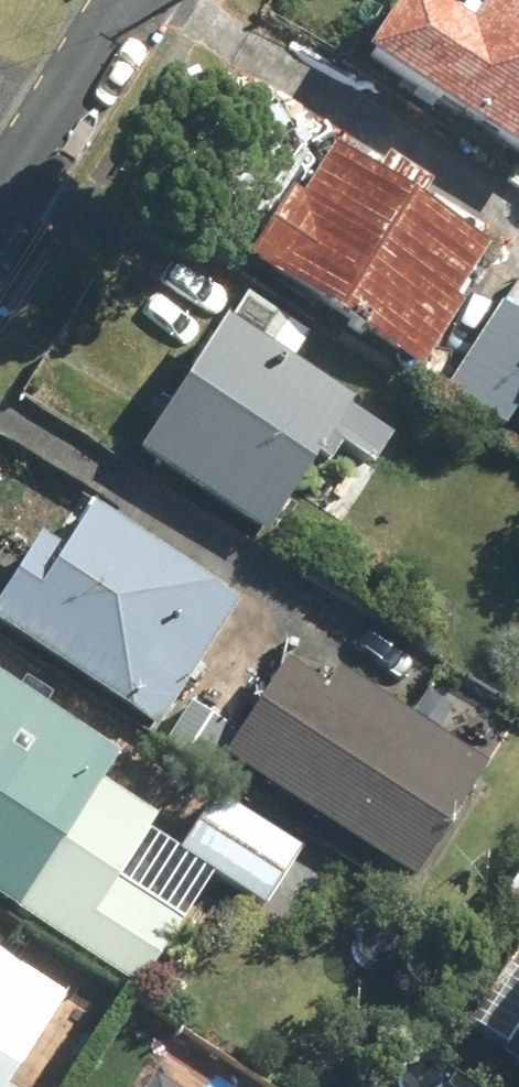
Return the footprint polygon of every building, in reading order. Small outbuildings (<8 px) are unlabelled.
[(421,1),(420,0),(393,0),(351,64),(518,174),(518,0),(422,0),(421,1)] [(324,157),(289,211),(275,203),(237,262),(310,309),(411,374),(485,260),(324,157)] [(285,369),(303,339),(231,294),(131,457),(262,537),(318,445),(365,473),(390,433),(285,369)] [(497,305),(441,391),(503,431),(518,408),(518,319),(497,305)] [(29,549),(0,594),(0,641),(150,737),(233,606),(82,510),(50,562),(29,549)] [(321,699),(273,668),(213,764),(412,889),(485,772),(334,678),(321,699)] [(112,762),(0,690),(0,912),(128,994),(172,924),(110,885),(147,828),(93,793),(112,762)] [(208,795),(168,855),(254,912),(294,852),(208,795)] [(499,894),(518,907),(518,862),(499,894)] [(0,968),(0,1086),(8,1086),(60,1006),(0,968)] [(501,968),(462,1026),(518,1064),(518,979),(501,968)]
